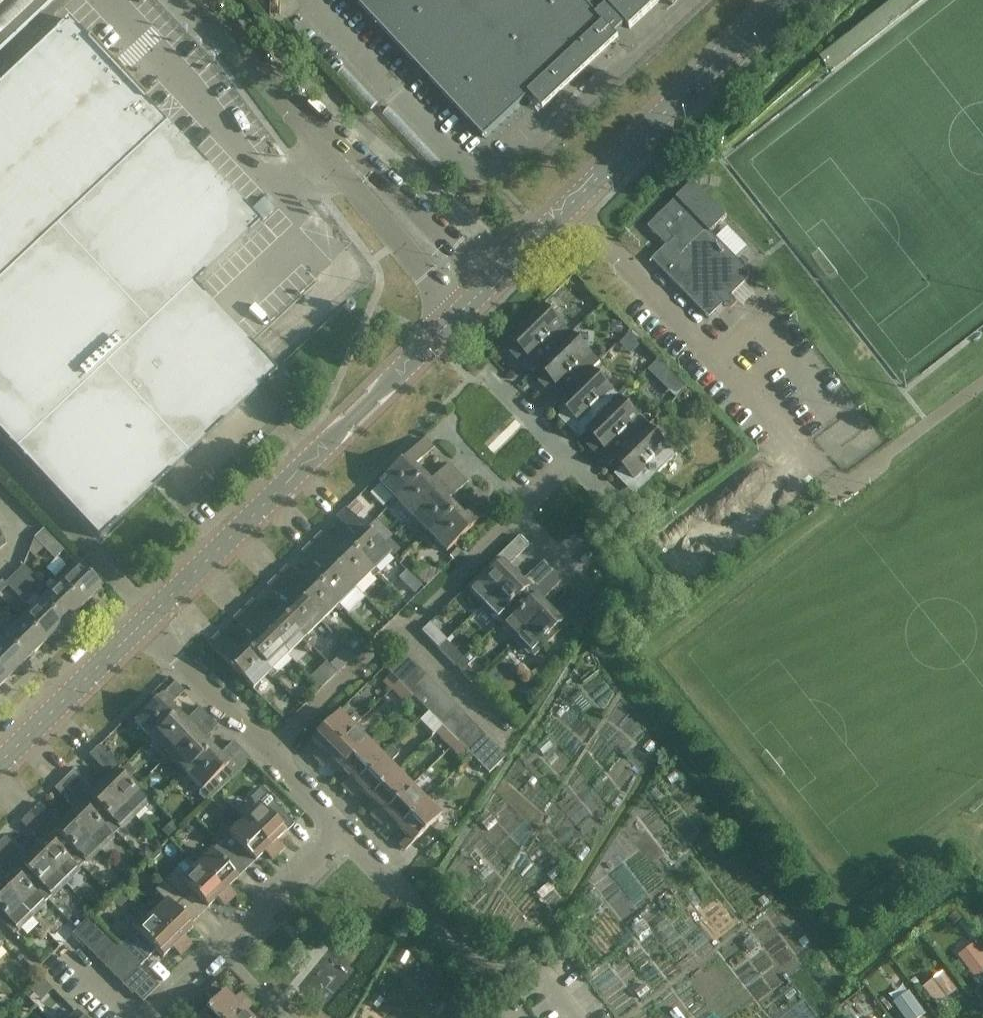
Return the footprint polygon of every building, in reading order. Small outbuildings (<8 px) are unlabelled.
[(20,33),(55,0),(0,0),(0,52),(20,33)] [(485,139),(530,97),(543,111),(619,40),(615,36),(626,26),(630,30),(662,0),(355,0),(485,139)] [(99,539),(275,373),(192,285),(258,223),(165,124),(164,125),(67,21),(0,84),(0,433),(99,539)] [(659,261),(655,265),(706,317),(710,313),(713,317),(745,285),(749,280),(749,274),(746,269),(712,234),(728,219),(694,184),(648,228),(667,247),(656,258),(659,261)] [(532,374),(540,367),(571,336),(542,307),(511,337),(521,348),(512,356),(513,357),(515,355),(532,374)] [(542,384),(560,402),(593,369),(598,364),(571,336),(540,367),(549,376),(540,384),(541,385),(542,384)] [(581,438),(588,431),(621,398),(593,369),(560,402),(569,412),(561,420),(562,421),(563,420),(581,438)] [(609,466),(616,459),(649,428),(621,398),(588,431),(597,440),(589,448),(590,449),(591,448),(609,466)] [(649,428),(616,459),(625,469),(617,477),(618,478),(619,477),(637,495),(677,456),(649,428)] [(389,502),(392,505),(422,476),(415,468),(433,449),(424,440),(378,484),(393,499),(389,502)] [(398,504),(412,518),(457,474),(448,465),(429,483),(422,476),(392,505),(394,508),(398,504)] [(422,537),(425,540),(456,510),(448,502),(467,484),(457,474),(412,518),(426,533),(422,537)] [(456,510),(425,540),(428,542),(432,538),(446,553),(491,509),(482,499),(463,518),(456,510)] [(355,538),(347,546),(376,575),(378,573),(374,569),(389,554),(379,543),(346,510),(336,520),(355,538)] [(34,539),(54,559),(63,550),(43,530),(34,539)] [(321,535),(311,544),(354,588),(369,574),(373,578),(376,575),(347,546),(339,553),(321,535)] [(466,589),(482,606),(514,575),(507,568),(514,561),(528,547),(519,537),(466,589)] [(320,572),(312,580),(341,609),(344,607),(340,602),(354,588),(311,544),(302,553),(320,572)] [(482,606),(499,623),(553,571),(543,562),(529,576),(528,576),(521,583),(514,575),(482,606)] [(78,566),(59,584),(82,608),(83,606),(98,591),(98,592),(101,589),(78,566)] [(23,567),(14,576),(34,596),(43,587),(23,567)] [(286,568),(277,577),(321,622),(335,608),(339,612),(341,609),(312,580),(305,587),(286,568)] [(499,623),(516,641),(547,610),(541,603),(548,596),(548,595),(562,581),(553,571),(499,623)] [(34,596),(14,576),(5,585),(25,605),(34,596)] [(286,606),(279,613),(308,643),(310,640),(306,636),(321,622),(277,577),(267,587),(286,606)] [(59,584),(40,602),(63,626),(80,609),(81,609),(82,608),(59,584)] [(547,610),(516,641),(533,658),(587,606),(577,596),(562,610),(555,617),(547,610)] [(40,602),(22,620),(45,644),(46,643),(46,642),(63,626),(40,602)] [(252,602),(243,611),(287,656),(301,641),(305,645),(308,643),(279,613),(271,621),(252,602)] [(252,639),(244,647),(273,677),(276,674),(272,670),(287,656),(243,611),(233,620),(252,639)] [(22,620),(3,639),(26,662),(43,645),(45,644),(22,620)] [(273,677),(244,647),(236,654),(218,635),(208,645),(253,690),(267,675),(271,679),(273,677)] [(0,642),(0,673),(8,680),(9,679),(26,662),(3,639),(0,642)] [(444,643),(438,650),(455,667),(461,661),(444,643)] [(410,660),(401,651),(384,668),(391,675),(393,677),(410,660)] [(455,667),(472,684),(486,670),(469,653),(461,661),(455,667)] [(418,668),(410,660),(393,677),(399,683),(401,685),(418,668)] [(426,677),(418,668),(401,685),(409,694),(426,677)] [(399,683),(393,677),(391,675),(383,683),(391,691),(391,690),(399,683)] [(435,685),(426,677),(409,694),(413,697),(418,702),(435,685)] [(145,742),(147,745),(178,715),(170,707),(184,693),(175,683),(134,723),(149,738),(145,742)] [(413,697),(409,694),(401,685),(399,683),(391,690),(406,705),(413,697)] [(418,702),(426,711),(443,694),(435,685),(418,702)] [(426,711),(434,719),(451,702),(443,694),(426,711)] [(434,719),(443,728),(460,711),(451,702),(434,719)] [(154,744),(168,758),(209,718),(199,708),(185,722),(178,715),(147,745),(150,748),(154,744)] [(443,728),(451,737),(469,720),(460,711),(443,728)] [(313,757),(318,762),(353,728),(361,721),(354,714),(346,721),(339,713),(311,740),(321,750),(313,757)] [(178,777),(180,779),(211,749),(203,741),(218,727),(209,718),(168,758),(182,772),(178,777)] [(451,737),(460,745),(477,728),(469,720),(451,737)] [(331,760),(340,769),(367,743),(353,728),(318,762),(323,768),(331,760)] [(460,745),(468,754),(485,737),(477,728),(460,745)] [(485,737),(468,754),(477,763),(494,746),(485,737)] [(211,749),(180,779),(183,782),(187,778),(209,800),(251,761),(233,742),(218,756),(211,749)] [(342,787),(347,792),(382,758),(367,743),(340,769),(350,779),(342,787)] [(506,758),(494,746),(477,763),(489,775),(506,758)] [(109,778),(103,785),(134,817),(151,801),(99,747),(89,756),(103,771),(102,771),(109,778)] [(360,790),(369,799),(396,772),(389,764),(398,755),(392,748),(382,758),(347,792),(352,797),(360,790)] [(73,771),(64,780),(86,803),(81,807),(88,815),(97,806),(104,812),(99,817),(116,834),(134,817),(103,785),(95,792),(88,785),(88,786),(73,771)] [(371,816),(376,821),(411,787),(396,772),(369,799),(379,809),(371,816)] [(75,812),(68,819),(99,851),(116,834),(99,817),(104,812),(97,806),(88,815),(81,807),(86,803),(64,780),(54,790),(68,804),(68,805),(75,812)] [(389,819),(398,828),(425,802),(411,787),(376,821),(381,827),(389,819)] [(243,821),(278,855),(283,850),(275,843),(294,824),(260,790),(250,800),(257,807),(243,821)] [(425,802),(398,828),(408,838),(400,846),(405,851),(440,817),(425,802)] [(39,805),(30,814),(51,836),(47,841),(54,848),(63,839),(70,846),(65,850),(82,867),(99,851),(68,819),(61,826),(54,819),(53,819),(39,805)] [(41,846),(34,852),(65,884),(82,867),(65,850),(70,846),(63,839),(54,848),(47,841),(51,836),(30,814),(20,823),(34,838),(41,846)] [(219,844),(246,871),(265,853),(272,861),(278,855),(243,821),(219,844)] [(0,843),(0,852),(17,870),(12,874),(19,882),(29,873),(35,880),(31,884),(47,901),(65,884),(34,852),(27,859),(20,852),(19,853),(5,838),(0,843)] [(196,867),(230,902),(235,897),(228,889),(246,871),(219,844),(196,867)] [(0,885),(0,886),(30,918),(47,901),(31,884),(35,880),(29,873),(19,882),(12,874),(17,870),(0,852),(0,873),(6,879),(0,885)] [(165,883),(195,913),(203,905),(207,909),(217,899),(225,907),(230,902),(196,867),(182,881),(174,873),(165,883)] [(151,917),(185,952),(191,946),(183,939),(193,929),(186,922),(195,913),(165,883),(156,892),(166,903),(151,917)] [(0,886),(0,922),(13,934),(30,918),(0,886)] [(132,960),(140,968),(156,951),(163,958),(173,949),(180,956),(185,952),(151,917),(144,909),(133,921),(133,926),(137,931),(119,948),(123,952),(132,960)] [(72,935),(80,943),(98,926),(90,918),(72,935)] [(80,943),(89,952),(106,935),(98,926),(80,943)] [(89,952),(97,960),(115,943),(106,935),(89,952)] [(97,960),(105,969),(123,952),(119,948),(115,943),(97,960)] [(970,961),(982,976),(982,949),(970,961)] [(105,969),(114,977),(132,960),(123,952),(105,969)] [(114,977),(122,985),(140,968),(132,960),(114,977)] [(140,968),(122,985),(132,996),(150,978),(140,968)] [(946,977),(933,989),(948,1006),(961,994),(946,977)] [(247,1001),(241,995),(234,1002),(225,992),(223,994),(214,986),(216,984),(216,983),(204,994),(213,1003),(198,1017),(229,1017),(247,1001)] [(900,1010),(907,1017),(924,1017),(928,1015),(913,998),(900,1010)] [(245,1013),(252,1006),(247,1001),(229,1017),(249,1017),(245,1013)]
